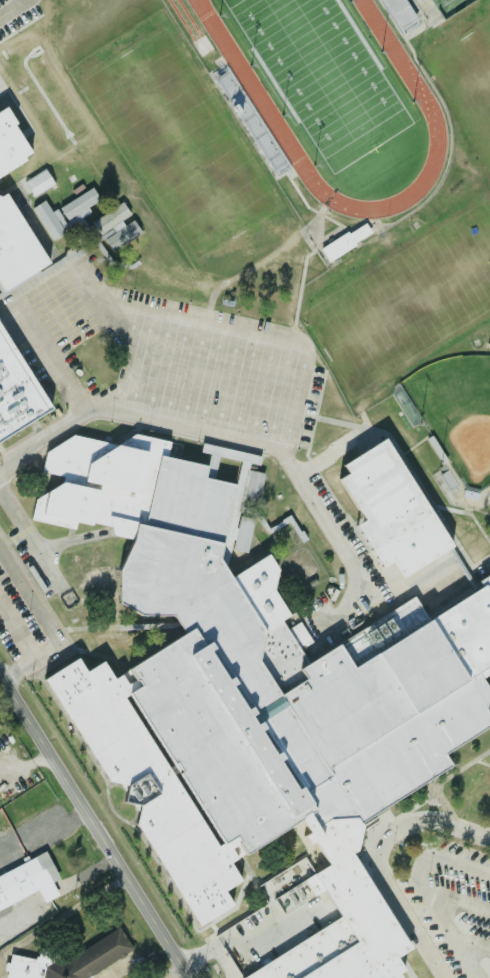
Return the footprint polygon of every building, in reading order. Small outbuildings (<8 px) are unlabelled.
[(31,154),(0,177),(0,111),(4,109),(31,154)] [(32,197),(53,184),(44,169),(23,182),(32,197)] [(2,292),(0,289),(0,182),(50,263),(2,292)] [(32,207),(50,238),(91,214),(87,207),(99,200),(91,188),(57,208),(51,212),(44,200),(32,207)] [(91,221),(101,237),(102,236),(112,251),(141,233),(132,219),(124,224),(121,220),(130,214),(122,202),(91,221)] [(328,262),(319,249),(346,232),(347,234),(364,223),(370,232),(354,242),(355,245),(328,262)] [(52,408),(0,442),(0,325),(52,408)] [(132,540),(111,536),(109,526),(104,525),(91,523),(90,526),(75,522),(74,530),(66,529),(29,520),(44,452),(73,435),(115,445),(134,433),(169,442),(165,458),(160,456),(142,526),(136,525),(132,540)] [(343,465),(347,473),(339,479),(364,521),(356,525),(372,552),(432,514),(385,437),(343,465)] [(202,443),(260,457),(258,466),(248,463),(224,567),(220,561),(217,557),(234,486),(240,461),(217,456),(212,480),(203,478),(209,454),(199,452),(202,443)] [(145,451),(135,496),(84,481),(87,462),(115,445),(145,451)] [(212,480),(234,486),(221,544),(142,526),(160,456),(165,458),(206,467),(203,478),(212,480)] [(263,473),(247,470),(242,495),(258,499),(263,473)] [(253,520),(238,517),(231,550),(246,553),(253,520)] [(360,823),(424,782),(429,779),(451,765),(443,753),(489,724),(489,720),(484,709),(489,690),(489,687),(486,685),(476,674),(489,665),(489,594),(484,584),(425,621),(351,668),(338,644),(307,664),(298,669),(304,677),(279,693),(256,659),(262,629),(230,578),(224,567),(220,561),(217,557),(221,544),(142,526),(136,525),(132,540),(119,569),(117,602),(139,615),(171,616),(182,634),(192,628),(308,813),(316,826),(328,818),(355,816),(360,823)] [(279,693),(256,659),(262,629),(230,578),(266,554),(277,569),(273,590),(289,616),(281,622),(307,664),(298,669),(304,677),(279,693)] [(423,616),(425,621),(484,584),(489,594),(489,574),(423,616)] [(423,616),(425,621),(351,668),(338,644),(404,602),(412,597),(423,616)] [(192,628),(182,634),(128,669),(134,679),(136,678),(140,685),(129,693),(171,762),(174,760),(181,771),(179,773),(222,842),(234,834),(240,842),(237,844),(245,856),(294,822),(308,813),(192,628)] [(75,658),(44,679),(110,783),(126,786),(124,801),(139,806),(134,826),(199,929),(233,906),(223,893),(240,881),(229,864),(244,853),(237,844),(233,837),(218,847),(173,776),(121,696),(126,693),(118,675),(112,679),(102,662),(85,672),(75,658)] [(38,892),(43,903),(58,896),(52,883),(58,879),(46,853),(0,874),(0,910),(38,892)] [(92,974),(91,977),(6,977),(11,953),(38,958),(40,949),(75,954),(119,925),(126,936),(133,947),(92,974)]
